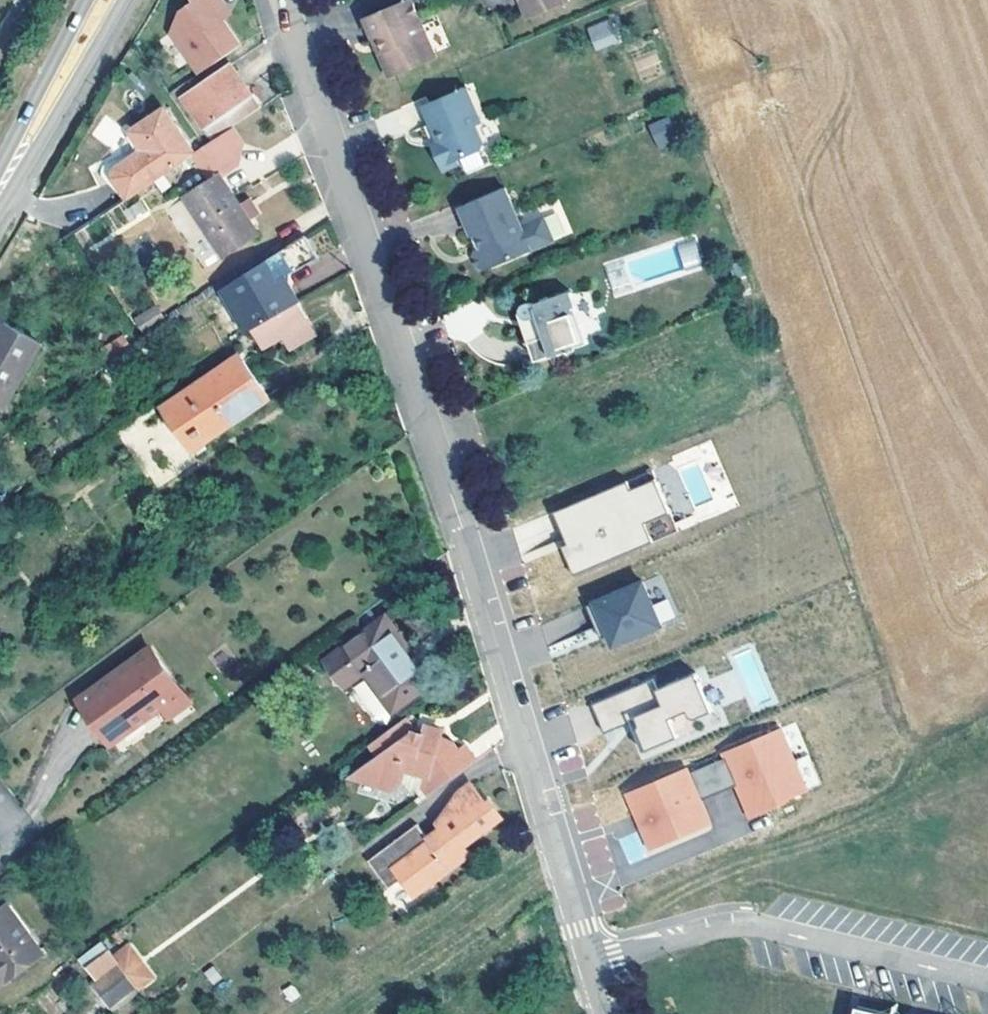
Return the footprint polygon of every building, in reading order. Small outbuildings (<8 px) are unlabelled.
[(200,73),(242,45),(223,17),(220,19),(215,12),(218,10),(229,2),(228,0),(194,0),(195,1),(182,9),(172,32),(200,73)] [(412,0),(407,0),(365,18),(373,38),(380,36),(386,51),(382,59),(386,69),(394,72),(396,74),(435,57),(412,0)] [(569,0),(521,0),(529,17),(569,1),(569,0)] [(220,19),(223,17),(218,10),(215,12),(220,19)] [(618,40),(611,21),(592,29),(600,47),(618,40)] [(386,51),(380,36),(373,38),(382,59),(386,51)] [(202,128),(252,94),(231,63),(181,97),(202,128)] [(476,125),(482,122),(467,87),(423,106),(431,124),(433,124),(440,141),(432,145),(443,171),(459,164),(457,159),(480,149),(483,143),(476,125)] [(234,124),(261,107),(252,94),(202,128),(211,140),(234,124)] [(193,153),(195,152),(165,108),(132,131),(141,145),(141,152),(117,168),(115,177),(128,197),(193,153)] [(94,134),(110,146),(123,130),(107,118),(94,134)] [(676,134),(669,118),(653,125),(660,141),(676,134)] [(259,233),(250,220),(240,204),(221,175),(238,164),(242,144),(232,128),(193,153),(210,181),(186,197),(224,255),(259,233)] [(678,140),(676,134),(660,141),(662,146),(678,140)] [(521,225),(505,187),(460,207),(473,236),(477,233),(483,247),(478,249),(475,256),(480,266),(486,268),(531,250),(521,225)] [(260,212),(251,198),(240,204),(250,220),(260,212)] [(123,208),(127,220),(147,212),(143,201),(123,208)] [(544,214),(521,225),(531,250),(555,240),(544,214)] [(483,247),(477,233),(473,236),(478,249),(483,247)] [(249,330),(255,327),(266,346),(286,334),(284,331),(308,317),(290,286),(280,291),(275,282),(290,274),(319,257),(306,235),(223,288),(249,330)] [(290,286),(290,274),(275,282),(280,291),(290,286)] [(588,343),(571,291),(538,302),(537,300),(525,302),(521,310),(521,311),(522,314),(523,316),(528,318),(529,318),(532,325),(525,328),(536,361),(566,351),(571,353),(573,348),(588,343)] [(162,320),(154,307),(137,318),(145,331),(162,320)] [(532,325),(529,318),(528,318),(523,316),(522,314),(521,311),(521,310),(519,311),(525,328),(532,325)] [(317,333),(308,317),(284,331),(286,334),(293,346),(317,333)] [(42,344),(5,322),(0,331),(0,405),(4,408),(42,344)] [(131,346),(124,336),(120,338),(127,349),(131,346)] [(109,361),(127,349),(120,338),(102,351),(109,361)] [(144,362),(133,345),(110,362),(104,365),(116,382),(129,373),(127,369),(134,364),(136,368),(144,362)] [(191,450),(269,397),(254,376),(243,360),(207,384),(204,380),(163,408),(174,425),(191,450)] [(561,545),(573,574),(677,531),(651,470),(554,511),(567,542),(561,545)] [(662,574),(586,604),(599,638),(608,634),(612,644),(679,617),(662,574)] [(433,681),(385,616),(326,660),(344,686),(364,672),(393,711),(433,681)] [(189,702),(151,649),(80,700),(111,743),(162,705),(170,715),(189,702)] [(650,679),(588,703),(600,733),(633,720),(636,718),(638,724),(637,728),(645,749),(676,737),(669,718),(687,710),(689,716),(694,718),(712,712),(696,672),(654,689),(650,679)] [(366,680),(351,689),(373,728),(388,719),(366,680)] [(476,761),(466,747),(458,752),(453,744),(440,738),(442,730),(425,725),(423,733),(415,731),(413,729),(414,724),(409,723),(406,719),(364,750),(373,763),(361,772),(358,785),(386,793),(396,786),(404,797),(409,794),(417,805),(476,761)] [(717,752),(719,757),(730,785),(743,817),(779,802),(778,799),(800,790),(775,728),(717,752)] [(719,757),(712,760),(723,787),(730,785),(719,757)] [(712,760),(683,772),(694,799),(723,787),(712,760)] [(681,767),(620,791),(628,811),(633,809),(639,824),(634,825),(643,847),(704,822),(694,799),(683,772),(681,767)] [(358,785),(361,772),(347,782),(358,785)] [(471,854),(466,847),(501,820),(489,802),(486,804),(471,784),(461,792),(452,803),(438,824),(443,830),(430,840),(418,824),(369,861),(389,888),(402,879),(410,878),(420,892),(471,854)] [(628,811),(634,825),(639,824),(633,809),(628,811)] [(8,904),(0,910),(0,986),(44,953),(8,904)] [(88,965),(110,949),(104,940),(82,957),(88,965)] [(137,986),(136,985),(117,959),(110,949),(88,965),(99,982),(95,985),(109,1005),(137,986)] [(149,976),(130,950),(117,959),(136,985),(149,976)] [(214,984),(223,978),(214,966),(205,973),(214,984)] [(858,1006),(856,1013),(893,1013),(858,1006)]
